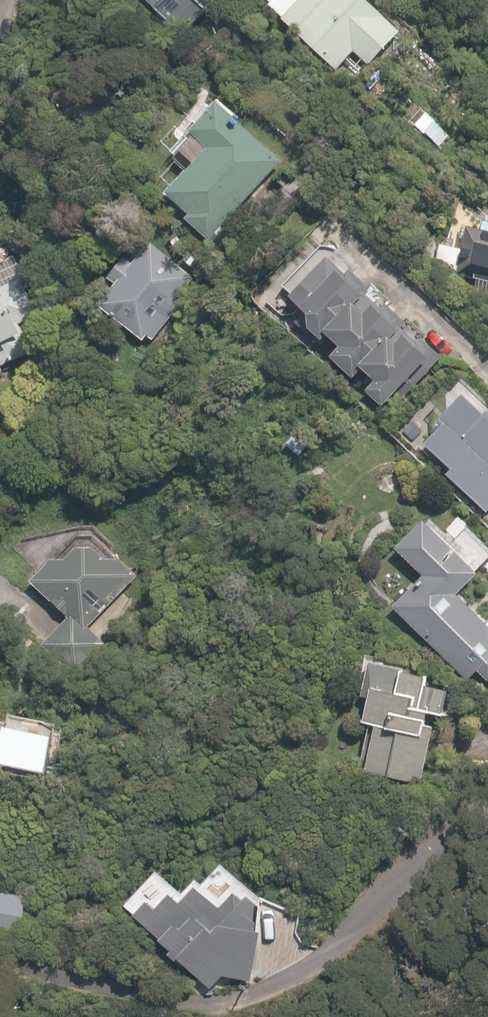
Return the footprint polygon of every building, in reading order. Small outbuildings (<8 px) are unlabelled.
[(183,37),(217,0),(143,0),(183,37)] [(374,0),(269,0),(266,4),(352,80),(401,24),(374,0)] [(208,143),(162,192),(209,237),(283,158),(215,94),(187,123),(208,143)] [(452,133),(421,107),(408,123),(439,148),(452,133)] [(465,222),(461,270),(474,271),(472,296),(487,297),(487,224),(465,222)] [(202,268),(153,233),(133,262),(122,254),(106,276),(117,283),(101,305),(157,346),(180,315),(172,309),(202,268)] [(352,379),(361,369),(371,379),(362,389),(382,408),(435,353),(325,247),(278,296),(295,313),(289,319),(316,344),(325,335),(335,345),(326,354),(352,379)] [(0,282),(0,374),(40,355),(11,278),(0,282)] [(436,414),(443,420),(421,442),(447,467),(444,470),(486,511),(487,509),(487,414),(461,388),(436,414)] [(80,523),(31,580),(90,632),(140,575),(80,523)] [(450,545),(389,605),(454,670),(487,637),(487,620),(457,588),(475,570),(450,545)] [(458,744),(471,680),(371,659),(359,718),(369,721),(359,771),(425,784),(434,739),(458,744)] [(181,891),(161,870),(124,907),(207,988),(220,975),(250,984),(260,902),(237,879),(216,900),(193,878),(181,891)] [(0,887),(0,936),(18,939),(25,890),(0,887)]
